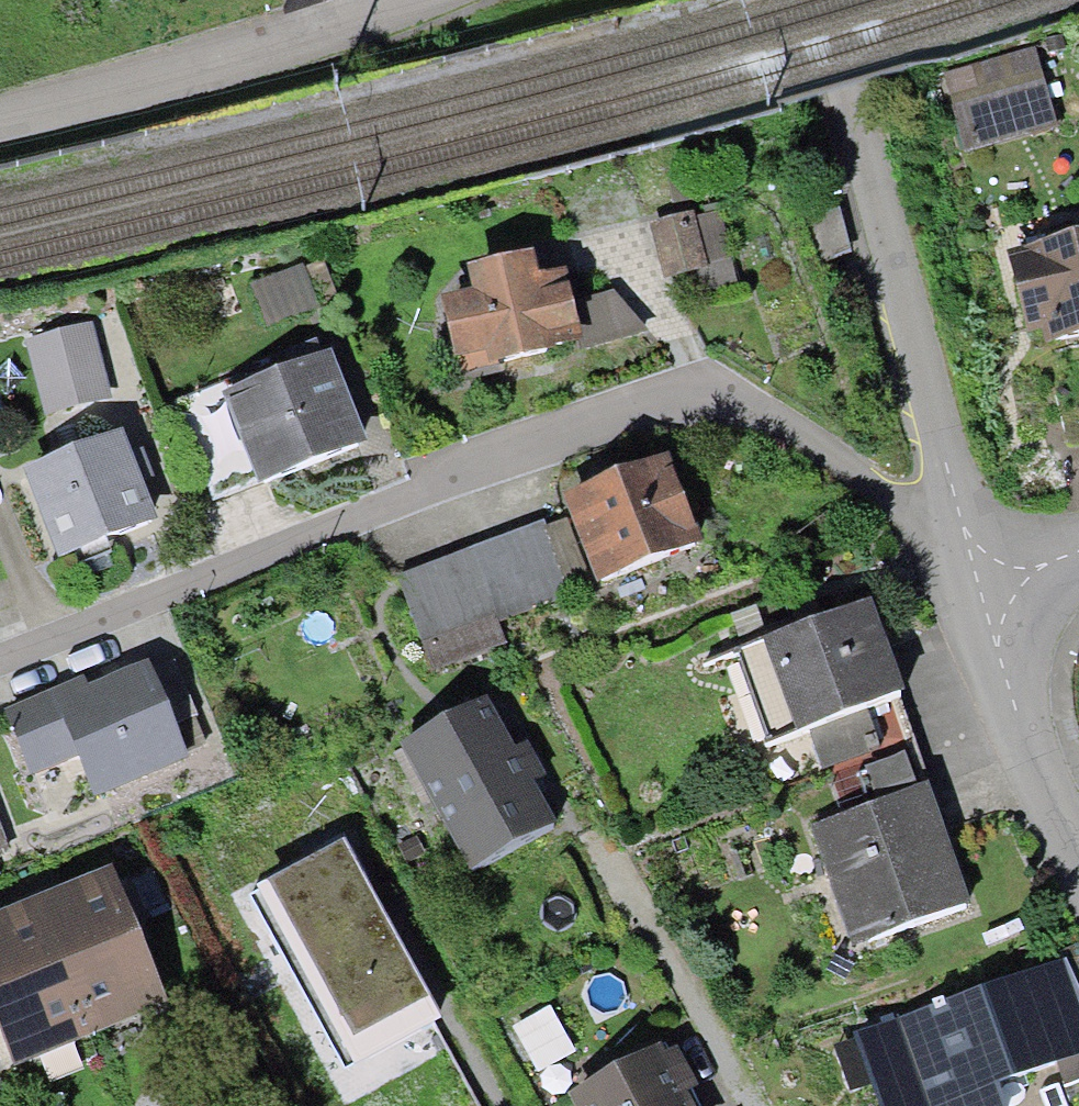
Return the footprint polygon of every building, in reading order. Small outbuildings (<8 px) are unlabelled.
[(961,157),(1057,132),(1038,58),(942,83),(961,157)] [(683,210),(651,219),(669,275),(700,265),(683,210)] [(842,210),(813,220),(834,281),(863,271),(842,210)] [(1078,326),(1078,236),(1008,253),(1029,339),(1078,326)] [(428,308),(445,379),(577,346),(560,277),(530,285),(523,258),(467,272),(473,296),(428,308)] [(335,260),(242,290),(257,333),(349,302),(335,260)] [(78,336),(43,344),(56,402),(91,394),(78,336)] [(289,367),(178,409),(215,505),(362,448),(320,337),(283,351),(289,367)] [(31,473),(64,553),(144,520),(111,440),(31,473)] [(661,459),(560,499),(592,579),(693,539),(661,459)] [(542,525),(395,580),(417,638),(564,583),(542,525)] [(768,747),(808,734),(898,704),(866,608),(736,651),(768,747)] [(49,702),(7,718),(26,768),(63,754),(79,795),(182,755),(172,728),(201,717),(177,657),(86,692),(81,677),(45,691),(49,702)] [(509,736),(417,785),(463,870),(552,822),(532,784),(545,776),(526,740),(514,746),(509,736)] [(967,911),(924,782),(835,816),(801,827),(819,879),(831,875),(855,948),(967,911)] [(240,894),(353,1105),(363,1105),(453,1058),(338,842),(240,894)] [(108,872),(37,906),(94,1036),(164,1003),(108,872)] [(37,906),(0,922),(0,1051),(10,1073),(94,1036),(37,906)] [(893,1029),(922,1104),(1078,1048),(1078,994),(1067,967),(893,1029)] [(556,1097),(561,1105),(684,1105),(681,1100),(702,1088),(680,1047),(668,1054),(661,1041),(556,1097)]
